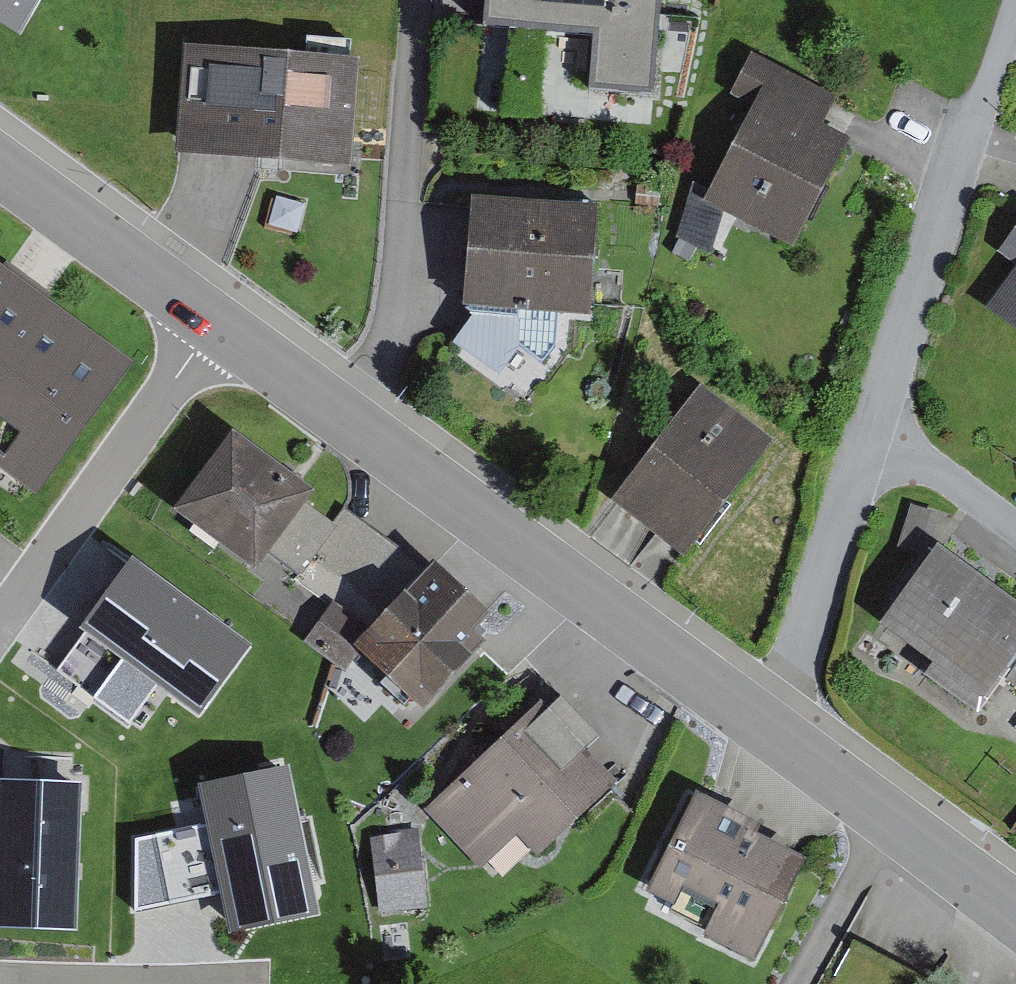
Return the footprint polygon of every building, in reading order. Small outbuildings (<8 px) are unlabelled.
[(17,13),(25,0),(0,0),(0,3),(17,13)] [(486,39),(594,47),(589,104),(656,109),(664,0),(489,0),(486,39)] [(359,73),(185,59),(176,168),(350,182),(359,73)] [(837,104),(752,61),(731,102),(755,115),(703,213),(794,260),(851,148),(823,133),(837,104)] [(599,221),(471,215),(463,322),(471,330),(451,351),(499,380),(520,353),(543,367),(556,352),(558,327),(592,324),(599,221)] [(984,298),(1015,321),(1015,216),(995,245),(1013,258),(984,298)] [(0,261),(0,456),(36,481),(128,351),(0,261)] [(610,515),(684,570),(775,448),(701,393),(610,515)] [(232,414),(171,498),(255,558),(266,544),(300,569),(338,518),(306,495),(320,477),(232,414)] [(937,508),(911,500),(898,543),(922,550),(929,540),(937,508)] [(346,505),(338,518),(300,569),(293,579),(326,603),(303,636),(346,667),(363,641),(423,699),(485,625),(476,616),(491,596),(434,545),(423,557),(346,505)] [(876,611),(985,694),(1006,667),(1009,669),(1006,673),(1015,681),(1015,589),(937,530),(929,540),(922,550),(876,611)] [(258,637),(127,546),(72,626),(202,717),(258,637)] [(541,691),(422,804),(480,866),(517,830),(537,851),(621,771),(587,736),(600,723),(562,683),(547,698),(541,691)] [(291,751),(187,772),(220,932),(324,911),(291,751)] [(0,771),(0,928),(78,931),(85,775),(0,771)] [(644,883),(674,897),(684,876),(720,893),(703,928),(756,953),(809,845),(758,821),(762,812),(694,779),(644,883)] [(369,835),(379,908),(423,902),(413,829),(369,835)] [(401,932),(382,935),(387,970),(406,967),(401,932)] [(830,983),(933,983),(937,976),(899,955),(857,933),(830,983)]
